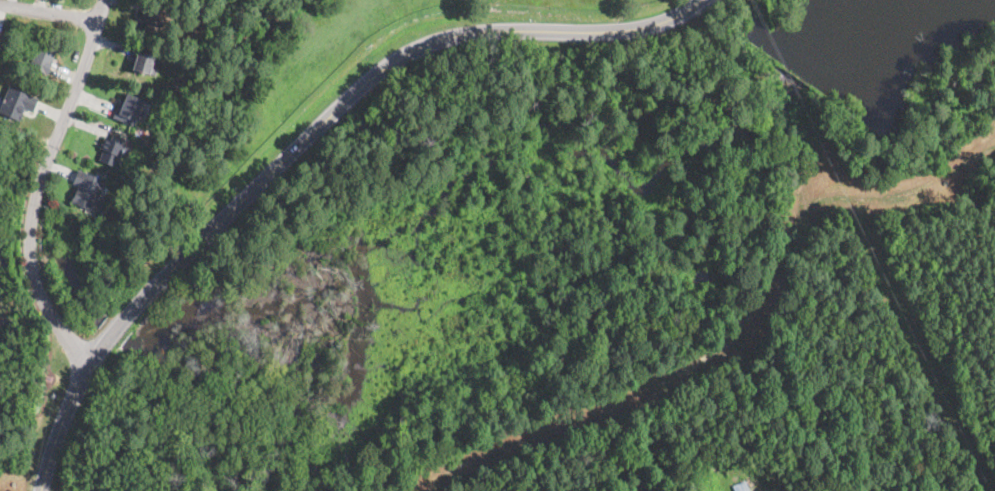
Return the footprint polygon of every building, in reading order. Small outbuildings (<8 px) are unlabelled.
[(170,7),(168,22),(162,21),(160,34),(142,31),(146,4),(170,7)] [(51,61),(47,73),(28,66),(36,44),(55,51),(51,61)] [(159,54),(153,75),(130,69),(134,57),(136,48),(159,54)] [(20,121),(0,113),(0,107),(9,86),(38,98),(37,100),(33,110),(32,112),(25,109),(20,121)] [(145,114),(142,121),(136,119),(133,125),(114,117),(125,91),(144,99),(140,109),(146,111),(145,114)] [(115,135),(126,139),(123,145),(129,148),(126,155),(121,153),(115,167),(100,160),(104,150),(99,148),(104,137),(109,139),(112,133),(115,135)] [(94,210),(93,211),(70,203),(77,185),(73,183),(78,169),(105,180),(94,210)] [(746,479),(731,484),(734,490),(750,490),(746,479)]
